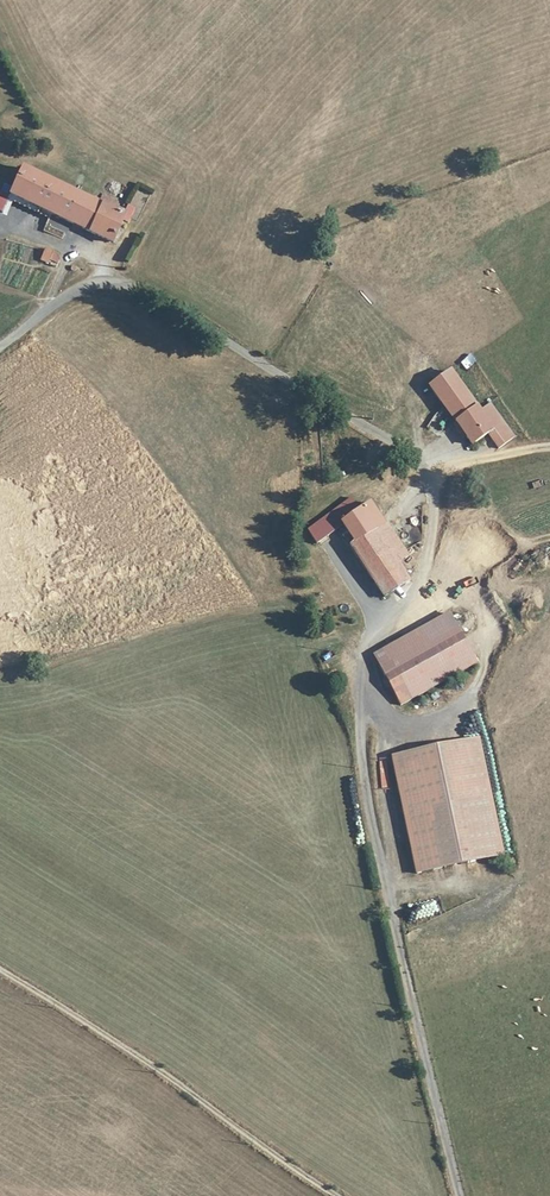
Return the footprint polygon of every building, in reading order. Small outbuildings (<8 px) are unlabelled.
[(79,183),(56,168),(26,151),(20,165),(14,179),(11,186),(49,208),(51,203),(68,213),(88,226),(103,196),(98,194),(79,183)] [(107,240),(122,194),(101,183),(98,194),(103,196),(88,226),(107,240)] [(10,195),(0,191),(0,211),(2,212),(10,195)] [(60,237),(66,223),(53,217),(47,231),(60,237)] [(36,267),(41,250),(13,241),(8,258),(36,267)] [(45,248),(41,261),(57,266),(61,254),(45,248)] [(46,282),(48,273),(38,271),(36,280),(46,282)] [(460,360),(464,369),(476,364),(472,355),(460,360)] [(470,435),(474,434),(469,425),(466,421),(455,404),(431,364),(414,377),(407,381),(449,438),(464,427),(470,435)] [(466,421),(477,413),(466,396),(455,404),(466,421)] [(469,425),(480,418),(477,413),(466,421),(469,425)] [(474,434),(491,433),(480,418),(469,425),(474,434)] [(328,535),(359,587),(387,574),(377,554),(384,547),(357,506),(361,502),(353,493),(347,496),(337,503),(338,504),(323,514),(333,531),(328,535)] [(341,642),(345,650),(349,661),(432,634),(428,620),(426,612),(348,640),(341,642)] [(432,634),(349,661),(361,694),(442,665),(432,634)] [(482,844),(458,725),(370,743),(393,861),(482,844)]
